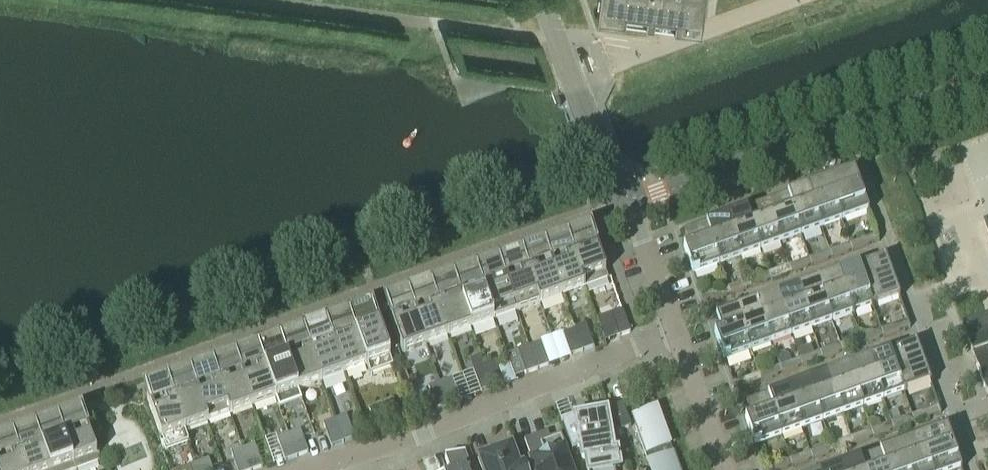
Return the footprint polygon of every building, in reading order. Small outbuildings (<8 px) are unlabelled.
[(702,12),(704,0),(611,0),(702,12)] [(868,211),(861,193),(853,171),(852,172),(853,173),(827,182),(841,221),(868,211)] [(841,221),(827,182),(807,189),(821,228),(841,221)] [(821,228),(807,189),(786,196),(800,235),(821,228)] [(800,235),(786,196),(766,204),(780,243),(800,235)] [(780,243),(766,204),(746,211),(760,250),(780,243)] [(760,250),(746,211),(725,218),(739,257),(760,250)] [(739,257),(725,218),(705,226),(719,265),(739,257)] [(719,265),(705,226),(684,233),(689,247),(683,250),(685,254),(692,274),(719,265)] [(852,251),(878,241),(876,234),(849,244),(852,251)] [(608,279),(593,238),(569,246),(584,287),(608,279)] [(831,258),(852,251),(849,244),(829,251),(831,258)] [(584,287),(569,246),(547,254),(562,295),(584,287)] [(831,258),(829,251),(809,258),(811,265),(831,258)] [(562,295),(547,254),(524,262),(539,303),(562,295)] [(898,297),(886,262),(884,257),(883,258),(883,259),(858,268),(872,306),(898,297)] [(811,265),(809,258),(788,266),(791,273),(811,265)] [(539,303),(524,262),(501,271),(516,312),(539,303)] [(791,273),(788,266),(768,273),(770,280),(791,273)] [(872,306),(858,268),(838,275),(851,314),(872,306)] [(516,312),(501,271),(478,279),(493,320),(516,312)] [(750,287),(770,280),(768,273),(748,280),(750,287)] [(851,314),(838,275),(817,282),(831,321),(851,314)] [(493,320),(478,279),(456,287),(471,328),(493,320)] [(730,295),(750,287),(748,280),(727,287),(730,295)] [(831,321),(817,282),(797,290),(811,328),(831,321)] [(471,328),(456,287),(433,295),(448,336),(471,328)] [(703,304),(730,295),(727,287),(700,297),(703,304)] [(811,328),(797,290),(777,297),(790,336),(811,328)] [(448,336),(433,295),(411,303),(426,344),(448,336)] [(790,336),(777,297),(756,304),(770,343),(790,336)] [(426,344),(411,303),(387,312),(402,353),(426,344)] [(770,343),(756,304),(736,312),(750,350),(770,343)] [(630,332),(622,309),(610,313),(618,336),(630,332)] [(750,350),(736,312),(715,319),(720,333),(714,335),(723,360),(750,350)] [(963,324),(962,323),(961,323),(987,399),(987,315),(963,324)] [(369,375),(393,366),(375,316),(329,333),(343,374),(366,366),(369,375)] [(883,337),(910,327),(907,320),(880,330),(883,337)] [(593,347),(585,324),(573,328),(581,351),(593,347)] [(581,351),(573,328),(562,332),(570,355),(581,351)] [(862,344),(883,337),(880,330),(860,337),(862,344)] [(343,374),(329,333),(306,341),(321,382),(343,374)] [(842,351),(862,344),(860,337),(839,344),(842,351)] [(321,382),(306,341),(283,349),(298,390),(321,382)] [(548,365),(540,342),(528,346),(537,369),(548,365)] [(928,379),(917,348),(915,343),(914,344),(889,353),(903,392),(929,382),(928,379)] [(842,351),(839,344),(819,351),(822,359),(842,351)] [(537,369),(528,346),(517,351),(525,373),(537,369)] [(301,400),(298,390),(283,349),(260,357),(279,408),(301,400)] [(822,359),(819,351),(799,359),(801,366),(822,359)] [(903,392),(889,353),(868,361),(882,399),(903,392)] [(279,408),(260,357),(238,366),(253,407),(275,398),(279,408)] [(781,373),(801,366),(799,359),(779,366),(781,373)] [(504,383),(495,360),(484,364),(492,387),(504,383)] [(882,399),(868,361),(848,368),(862,407),(882,399)] [(492,387),(484,364),(472,369),(480,391),(492,387)] [(253,407),(238,366),(215,374),(230,415),(253,407)] [(761,381),(781,373),(779,366),(758,373),(761,381)] [(862,407),(848,368),(828,375),(842,414),(862,407)] [(734,390),(761,381),(758,373),(731,383),(734,390)] [(230,415),(215,374),(192,382),(207,423),(230,415)] [(842,414),(828,375),(807,383),(821,421),(842,414)] [(459,401),(451,378),(439,383),(447,405),(459,401)] [(207,423),(192,382),(170,390),(185,431),(207,423)] [(447,405),(439,383),(427,387),(436,409),(447,405)] [(821,421),(807,383),(787,390),(801,429),(821,421)] [(185,431),(170,390),(146,398),(165,451),(189,442),(185,431)] [(801,429),(787,390),(767,397),(781,436),(801,429)] [(781,436),(767,397),(746,405),(751,419),(745,421),(754,446),(781,436)] [(630,426),(622,403),(607,408),(615,432),(630,426)] [(914,422),(940,413),(938,406),(911,415),(914,422)] [(656,407),(632,416),(636,427),(634,428),(648,467),(650,466),(652,469),(678,469),(656,407)] [(354,438),(346,415),(334,419),(342,442),(354,438)] [(893,430),(914,422),(911,415),(891,423),(893,430)] [(342,442),(334,419),(322,424),(331,446),(342,442)] [(84,421),(60,429),(75,469),(76,469),(99,462),(84,421)] [(607,421),(577,427),(575,422),(561,427),(571,452),(580,449),(581,459),(585,459),(587,469),(612,469),(611,469),(619,468),(616,452),(613,452),(607,421)] [(873,437),(893,430),(891,423),(870,430),(873,437)] [(60,429),(38,437),(50,469),(75,469),(60,429)] [(954,450),(946,429),(945,429),(945,430),(920,439),(931,469),(960,469),(961,469),(954,450)] [(308,452),(300,430),(288,434),(296,457),(308,452)] [(873,437),(870,430),(850,437),(853,444),(873,437)] [(564,458),(568,456),(560,436),(550,440),(547,432),(524,440),(534,469),(568,469),(564,458)] [(296,457),(288,434),(276,438),(284,461),(296,457)] [(38,437),(15,446),(24,469),(50,469),(38,437)] [(853,444),(850,437),(830,445),(832,452),(853,444)] [(920,439),(899,447),(908,469),(931,469),(920,439)] [(254,444),(242,448),(250,469),(253,469),(262,467),(254,444)] [(812,459),(832,452),(830,445),(809,452),(812,459)] [(15,446),(0,451),(0,469),(24,469),(15,446)] [(899,447),(879,454),(885,469),(908,469),(899,447)] [(242,448),(230,453),(237,469),(250,469),(242,448)] [(513,451),(502,454),(501,450),(477,458),(481,469),(524,469),(523,465),(518,467),(513,451)] [(466,468),(470,466),(464,451),(444,458),(448,469),(467,469),(466,468)] [(792,466),(812,459),(809,452),(789,459),(792,466)] [(879,454),(859,461),(862,469),(885,469),(879,454)] [(208,459),(196,463),(199,469),(212,469),(208,459)] [(792,466),(789,459),(762,469),(763,469),(781,469),(792,466)] [(859,461),(838,469),(839,469),(862,469),(859,461)]
